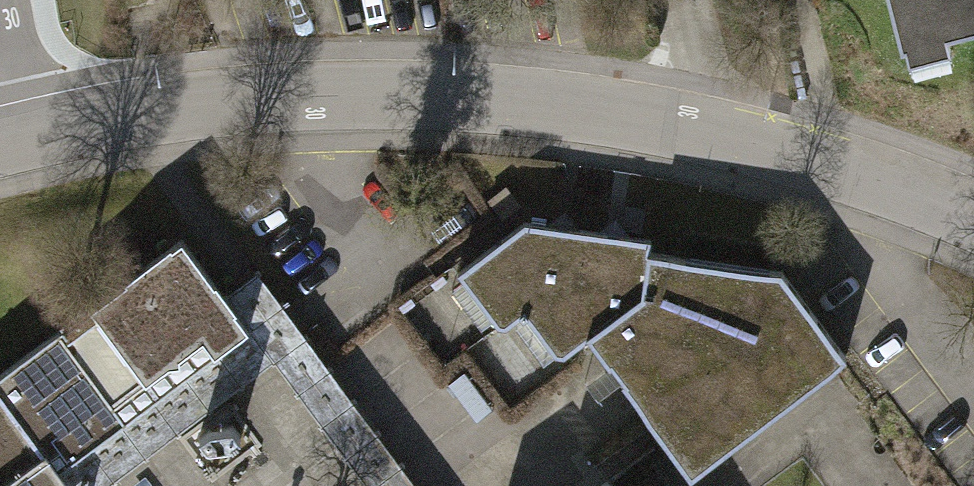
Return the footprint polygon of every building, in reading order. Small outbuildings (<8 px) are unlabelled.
[(903,56),(908,55),(915,85),(955,75),(947,43),(973,36),(973,0),(888,0),(903,56)] [(507,326),(521,314),(582,268),(587,230),(524,222),(457,272),(497,326),(507,326)] [(650,239),(587,230),(582,268),(521,314),(523,318),(527,316),(554,354),(563,355),(587,338),(643,293),(649,252),(650,239)] [(188,244),(0,380),(0,485),(69,485),(61,475),(254,334),(250,328),(228,298),(188,244)] [(782,270),(649,252),(643,293),(587,338),(600,354),(645,413),(675,452),(690,473),(829,369),(846,355),(782,270)] [(370,485),(421,485),(336,369),(301,323),(264,272),(246,285),(228,298),(250,328),(254,334),(61,475),(69,485),(111,485),(280,363),(370,485)]
